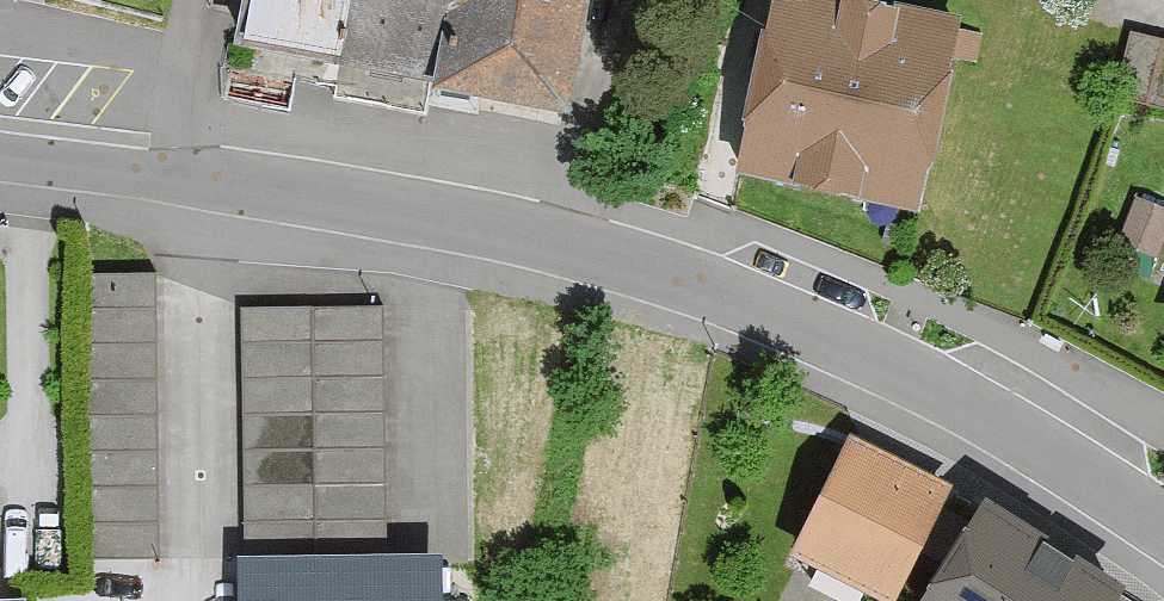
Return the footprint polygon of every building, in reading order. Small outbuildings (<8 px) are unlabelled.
[(568,106),(581,0),(252,0),(246,45),(438,69),(436,90),(568,106)] [(917,211),(959,16),(885,0),(777,0),(740,174),(917,211)] [(1130,35),(1116,93),(1163,104),(1163,43),(1130,35)] [(86,555),(155,555),(154,273),(86,273),(86,555)] [(249,553),(382,553),(383,311),(249,310),(249,553)] [(947,483),(851,436),(794,552),(890,599),(947,483)] [(985,497),(920,600),(1110,600),(1115,594),(1122,582),(985,497)] [(238,600),(436,600),(436,569),(238,573),(238,600)]
